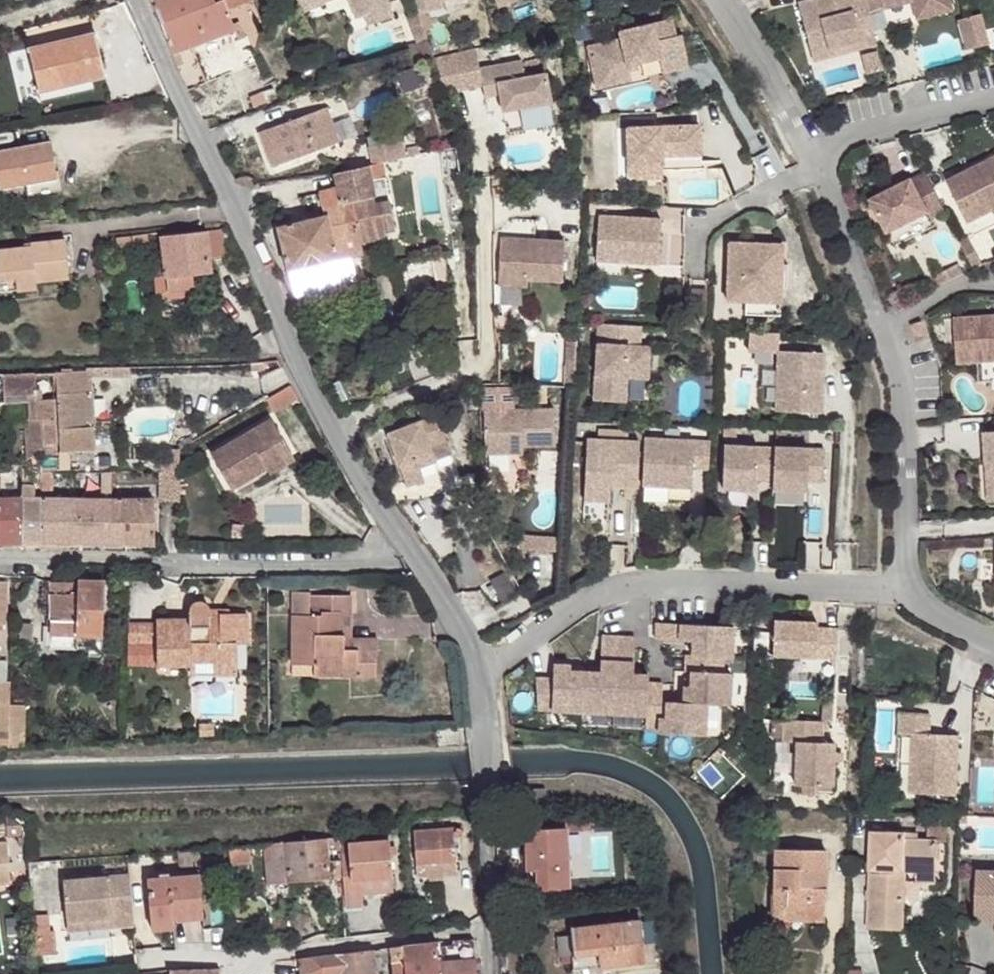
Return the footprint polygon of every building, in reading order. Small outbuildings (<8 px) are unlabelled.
[(176,65),(183,63),(178,51),(235,29),(233,24),(227,11),(252,1),(252,0),(151,0),(176,65)] [(301,11),(324,3),(323,0),(297,0),(301,11)] [(355,17),(363,15),(371,12),(375,22),(393,16),(387,0),(349,0),(355,17)] [(419,15),(442,6),(440,0),(414,0),(419,15)] [(864,0),(809,0),(798,3),(808,42),(824,38),(827,49),(874,37),(867,12),(864,0)] [(867,12),(882,9),(881,2),(888,0),(864,0),(867,12)] [(881,2),(882,9),(911,1),(911,0),(888,0),(881,2)] [(911,1),(916,19),(952,10),(949,0),(911,0),(911,1)] [(371,12),(363,15),(367,25),(375,22),(371,12)] [(416,14),(408,17),(417,40),(425,37),(416,14)] [(988,44),(981,14),(957,20),(965,50),(988,44)] [(620,39),(587,46),(594,76),(628,68),(627,65),(636,63),(659,58),(663,73),(688,67),(681,35),(676,36),(672,19),(619,32),(620,39)] [(239,21),(233,24),(235,29),(239,39),(245,37),(239,21)] [(95,32),(28,48),(39,92),(106,76),(95,32)] [(876,44),(874,37),(827,49),(824,38),(808,42),(813,60),(876,44)] [(427,41),(415,44),(418,56),(431,53),(427,41)] [(249,47),(240,51),(246,66),(255,63),(249,47)] [(444,93),(482,86),(479,68),(475,48),(437,57),(444,93)] [(882,70),(877,50),(860,54),(865,74),(882,70)] [(521,60),(479,68),(482,86),(497,84),(499,95),(502,111),(551,102),(546,73),(524,77),(521,60)] [(628,68),(594,76),(597,88),(631,81),(628,70),(628,68)] [(107,82),(106,76),(39,92),(41,102),(95,89),(94,86),(107,82)] [(497,84),(482,86),(484,97),(499,95),(497,84)] [(273,88),(250,96),(253,105),(276,97),(273,88)] [(326,107),(259,132),(272,167),(338,142),(326,107)] [(700,125),(627,128),(628,166),(653,165),(652,156),(662,156),(701,154),(700,125)] [(50,141),(0,150),(0,188),(26,183),(57,178),(50,141)] [(369,147),(372,165),(382,163),(400,159),(396,141),(369,147)] [(406,150),(408,157),(420,155),(418,147),(406,150)] [(653,165),(628,166),(628,178),(662,177),(662,156),(652,156),(653,165)] [(946,180),(974,235),(990,227),(983,214),(993,209),(993,156),(946,180)] [(372,165),(334,173),(338,188),(339,188),(343,203),(351,201),(359,240),(381,236),(380,232),(394,230),(382,163),(372,165)] [(932,186),(925,173),(914,179),(921,192),(932,186)] [(26,183),(28,197),(62,190),(60,178),(57,178),(26,183)] [(921,192),(914,179),(872,200),(888,232),(928,212),(931,218),(944,211),(932,186),(921,192)] [(338,188),(319,192),(325,216),(277,227),(288,270),(349,256),(362,253),(359,240),(351,201),(343,203),(339,188),(338,188)] [(983,214),(990,227),(993,225),(993,209),(983,214)] [(661,219),(598,215),(596,254),(626,256),(626,262),(658,264),(661,219)] [(526,220),(524,240),(534,240),(535,220),(526,220)] [(681,270),(681,221),(661,221),(661,270),(681,270)] [(164,271),(165,277),(192,274),(210,273),(209,258),(225,256),(222,229),(161,236),(163,259),(156,259),(156,263),(153,263),(154,272),(164,271)] [(149,246),(147,233),(116,237),(116,243),(117,249),(149,246)] [(524,240),(500,238),(497,285),(526,287),(526,280),(562,282),(564,242),(534,240),(524,240)] [(15,277),(17,290),(37,288),(37,281),(69,278),(65,239),(30,243),(31,247),(0,250),(0,278),(15,277)] [(960,243),(973,269),(981,266),(968,239),(960,243)] [(782,245),(728,243),(727,301),(745,301),(780,303),(782,245)] [(349,256),(288,270),(294,295),(354,281),(349,256)] [(444,256),(434,258),(443,304),(450,303),(444,256)] [(958,276),(962,274),(957,265),(953,267),(958,276)] [(939,286),(958,276),(953,267),(934,277),(939,286)] [(192,274),(165,277),(167,290),(168,290),(168,293),(192,291),(192,288),(193,288),(192,274)] [(780,303),(745,301),(745,314),(779,316),(780,303)] [(953,318),(957,364),(993,361),(993,315),(953,318)] [(921,322),(910,325),(916,343),(926,340),(921,322)] [(641,326),(598,324),(593,400),(621,402),(622,377),(627,377),(647,378),(650,346),(639,346),(641,326)] [(779,333),(749,332),(748,350),(778,351),(779,333)] [(567,341),(564,387),(574,387),(576,342),(567,341)] [(824,353),(778,351),(775,411),(821,413),(824,353)] [(86,368),(87,371),(87,378),(110,378),(109,368),(86,368)] [(129,368),(109,368),(110,378),(130,377),(129,368)] [(57,394),(61,451),(95,450),(92,392),(87,393),(87,378),(87,371),(56,372),(56,394),(57,394)] [(0,374),(0,402),(28,401),(28,420),(29,436),(56,436),(54,399),(56,399),(56,394),(56,372),(0,374)] [(290,385),(266,399),(274,411),(297,397),(290,385)] [(554,410),(483,411),(484,454),(510,454),(515,449),(515,446),(555,446),(554,410)] [(405,427),(387,434),(406,486),(423,480),(418,466),(416,460),(433,454),(430,446),(445,440),(436,415),(419,422),(421,429),(408,434),(405,427)] [(211,454),(230,488),(266,467),(264,463),(289,449),(271,419),(211,454)] [(23,420),(24,463),(29,460),(49,446),(56,445),(56,436),(29,436),(28,420),(23,420)] [(419,422),(405,427),(408,434),(421,429),(419,422)] [(723,428),(723,440),(735,440),(736,428),(723,428)] [(984,433),(986,466),(993,465),(993,432),(984,433)] [(709,442),(644,438),(642,485),(691,487),(692,469),(707,469),(709,442)] [(639,442),(587,439),(585,501),(609,502),(609,485),(637,486),(639,442)] [(450,454),(445,440),(430,446),(433,454),(416,460),(418,466),(450,454)] [(773,481),(774,448),(724,446),(722,488),(756,490),(757,480),(773,481)] [(774,447),(774,448),(773,481),(772,489),(806,491),(807,480),(823,481),(824,449),(774,447)] [(294,459),(289,449),(264,463),(266,467),(269,473),(294,459)] [(53,471),(42,471),(42,499),(53,499),(53,471)] [(111,471),(111,485),(160,484),(160,472),(111,471)] [(160,484),(160,501),(179,501),(180,472),(160,472),(160,484)] [(21,484),(22,498),(34,498),(35,484),(21,484)] [(446,493),(427,498),(430,508),(448,503),(446,493)] [(22,542),(22,498),(0,498),(0,543),(22,542)] [(22,498),(22,542),(41,542),(42,499),(34,498),(22,498)] [(42,499),(41,542),(154,544),(154,500),(111,499),(104,499),(53,499),(42,499)] [(520,554),(557,553),(556,538),(519,538),(520,554)] [(52,581),(50,635),(103,636),(104,582),(52,581)] [(292,591),(292,663),(314,663),(314,676),(377,674),(377,662),(358,662),(358,649),(343,649),(344,638),(350,637),(351,595),(310,595),(310,591),(292,591)] [(156,621),(156,624),(156,662),(156,665),(190,665),(190,661),(236,661),(236,643),(247,643),(247,613),(229,613),(219,613),(220,617),(209,617),(209,609),(206,604),(200,602),(195,602),(190,606),(190,607),(188,611),(188,620),(156,621)] [(229,608),(209,609),(209,617),(220,617),(219,613),(229,613),(229,608)] [(817,623),(773,621),(772,655),(835,658),(836,629),(816,628),(817,623)] [(693,641),(692,656),(723,658),(731,658),(733,626),(657,623),(656,640),(693,641)] [(156,624),(127,624),(126,663),(156,662),(156,624)] [(599,673),(584,672),(582,712),(614,714),(617,637),(601,636),(599,673)] [(368,637),(350,637),(344,638),(343,649),(358,649),(358,662),(377,662),(376,644),(368,644),(368,637)] [(634,637),(617,637),(614,714),(645,716),(647,683),(647,675),(632,675),(634,637)] [(692,656),(685,656),(684,672),(690,673),(689,686),(683,686),(682,703),(706,704),(728,705),(730,673),(722,673),(723,658),(692,656)] [(236,661),(190,661),(190,665),(190,675),(236,676),(236,661)] [(292,676),(314,676),(314,663),(292,663),(292,676)] [(552,679),(535,678),(537,710),(582,712),(584,672),(569,671),(569,665),(553,665),(552,679)] [(9,732),(10,714),(10,704),(11,682),(6,682),(0,682),(0,732),(9,732)] [(662,684),(647,683),(645,716),(644,728),(658,728),(658,733),(704,736),(706,704),(682,703),(666,702),(665,707),(660,706),(662,684)] [(822,721),(831,722),(832,703),(821,703),(821,721),(822,721)] [(24,714),(25,704),(10,704),(10,714),(24,714)] [(24,714),(10,714),(9,732),(8,744),(8,748),(24,747),(24,714)] [(929,716),(899,715),(898,733),(911,733),(908,793),(954,796),(957,736),(928,734),(929,716)] [(785,720),(772,720),(771,735),(784,736),(785,720)] [(821,721),(785,720),(784,736),(784,741),(796,742),(794,784),(803,784),(832,786),(834,744),(821,743),(822,721),(821,721)] [(199,723),(200,736),(213,735),(213,723),(199,723)] [(8,744),(9,732),(0,732),(0,743),(8,744)] [(832,786),(803,784),(802,795),(832,796),(832,786)] [(546,788),(533,788),(533,803),(546,803),(546,788)] [(7,836),(7,837),(21,836),(21,814),(7,814),(7,816),(7,836)] [(525,829),(527,871),(536,871),(536,890),(569,888),(566,832),(584,831),(583,822),(568,823),(568,828),(525,829)] [(414,831),(416,865),(427,864),(442,863),(456,862),(455,837),(456,837),(457,838),(459,838),(461,836),(462,835),(462,832),(462,829),(459,829),(457,828),(455,828),(414,831)] [(947,829),(927,828),(926,840),(937,840),(947,841),(947,829)] [(904,834),(871,832),(867,929),(902,930),(903,904),(904,882),(905,872),(916,872),(936,873),(937,840),(926,840),(915,839),(904,839),(904,834)] [(284,843),(261,844),(265,886),(342,877),(342,874),(341,864),(329,864),(327,851),(341,851),(341,845),(340,837),(284,843)] [(341,845),(345,907),(363,906),(362,895),(394,892),(389,840),(341,845)] [(11,882),(8,842),(0,842),(0,883),(11,882)] [(248,846),(218,848),(219,860),(229,859),(229,864),(249,862),(248,846)] [(825,850),(793,849),(795,920),(824,921),(824,901),(825,901),(826,869),(825,869),(825,850)] [(456,862),(442,863),(443,875),(458,874),(456,862)] [(442,863),(427,864),(428,876),(429,879),(444,878),(443,875),(442,863)] [(427,864),(416,865),(417,877),(428,876),(427,864)] [(536,871),(527,871),(528,890),(536,890),(536,871)] [(977,871),(975,918),(993,919),(993,872),(977,871)] [(936,873),(916,872),(915,882),(936,883),(936,873)] [(129,876),(63,879),(65,920),(131,916),(129,876)] [(159,879),(147,880),(151,930),(173,928),(173,920),(204,917),(200,876),(170,878),(159,879)] [(339,881),(328,882),(329,898),(340,897),(339,881)] [(920,883),(904,882),(903,904),(911,904),(916,901),(920,890),(920,883)] [(46,915),(32,915),(32,932),(47,931),(46,915)] [(131,916),(65,920),(66,930),(132,926),(131,916)] [(571,936),(572,955),(573,956),(597,954),(599,967),(645,963),(641,920),(570,927),(571,936)] [(47,931),(32,932),(34,955),(54,954),(53,931),(47,931)] [(572,955),(571,936),(556,937),(558,957),(572,955)] [(453,947),(454,961),(474,960),(473,940),(453,941),(453,947)] [(401,946),(404,973),(475,973),(474,960),(454,961),(453,947),(442,947),(443,962),(439,963),(437,942),(401,946)] [(401,946),(389,948),(391,963),(392,973),(404,973),(401,946)] [(380,949),(381,965),(391,963),(389,948),(380,949)] [(302,972),(310,971),(313,973),(375,973),(374,965),(381,965),(380,949),(372,949),(300,958),(302,972)] [(573,956),(572,955),(574,970),(599,967),(597,954),(573,956)]
